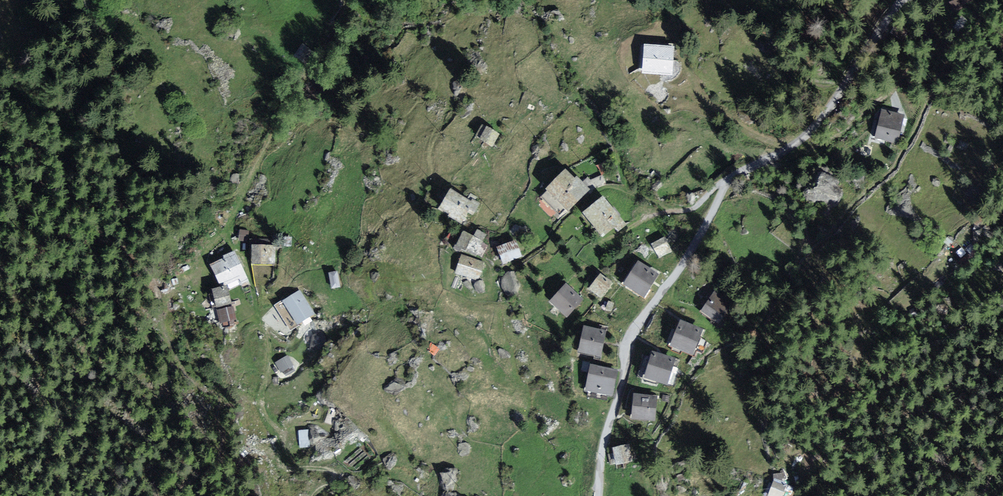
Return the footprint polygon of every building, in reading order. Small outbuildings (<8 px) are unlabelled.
[(673,49),(643,48),(642,72),(672,73),(673,49)] [(903,113),(876,107),(868,138),(894,145),(903,113)] [(502,135),(481,124),(473,141),(494,151),(502,135)] [(581,186),(560,169),(540,193),(560,211),(581,186)] [(474,199),(447,187),(437,209),(464,221),(474,199)] [(599,195),(579,214),(600,238),(621,220),(599,195)] [(482,237),(461,227),(453,244),(474,254),(482,237)] [(513,235),(491,243),(497,261),(519,253),(513,235)] [(652,240),(658,255),(673,250),(667,235),(652,240)] [(277,242),(247,243),(247,267),(277,267),(277,242)] [(233,252),(205,263),(214,285),(242,275),(233,252)] [(487,262),(458,254),(451,277),(480,286),(487,262)] [(659,276),(635,265),(620,293),(644,306),(659,276)] [(594,268),(583,288),(599,297),(611,276),(594,268)] [(557,276),(541,298),(566,317),(583,296),(557,276)] [(737,297),(714,285),(697,312),(721,326),(737,297)] [(315,315),(297,291),(278,307),(296,330),(315,315)] [(235,304),(219,307),(222,323),(238,320),(235,304)] [(570,354),(596,358),(603,327),(577,321),(570,354)] [(702,333),(674,322),(665,345),(693,356),(702,333)] [(673,360),(645,351),(637,374),(666,383),(673,360)] [(288,353),(275,360),(283,373),(296,365),(288,353)] [(615,365),(588,362),(583,393),(610,397),(615,365)] [(663,396),(634,389),(628,413),(657,420),(663,396)] [(310,427),(300,428),(301,445),(311,445),(310,427)] [(630,441),(613,445),(617,463),(633,460),(630,441)] [(769,477),(761,493),(767,495),(786,495),(790,487),(769,477)]
